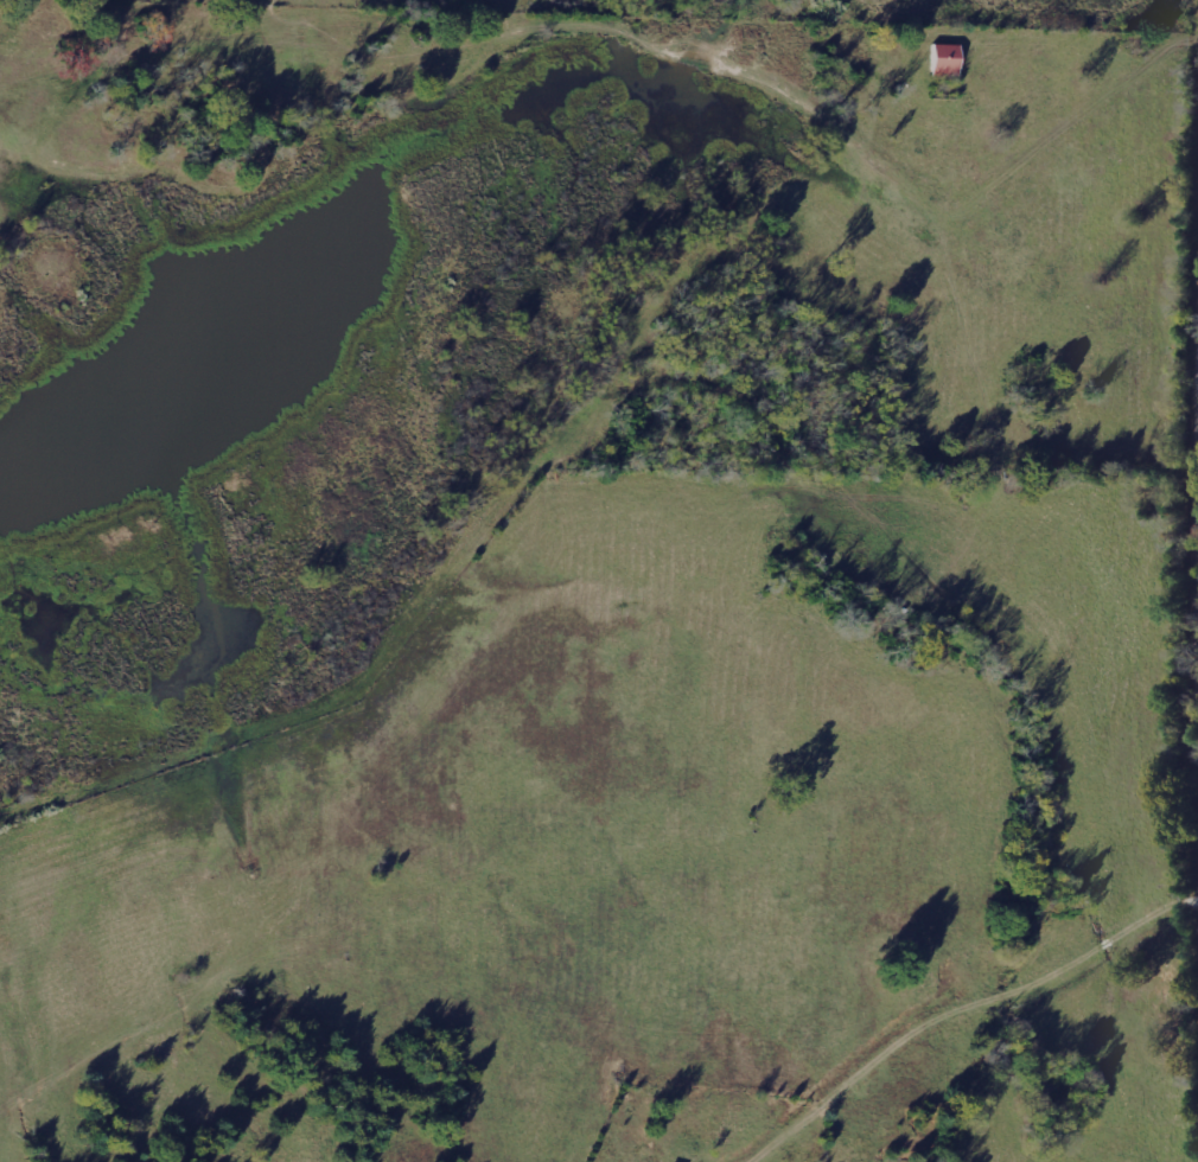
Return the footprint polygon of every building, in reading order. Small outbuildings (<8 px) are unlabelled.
[(960,76),(961,45),(935,44),(934,75),(960,76)]
